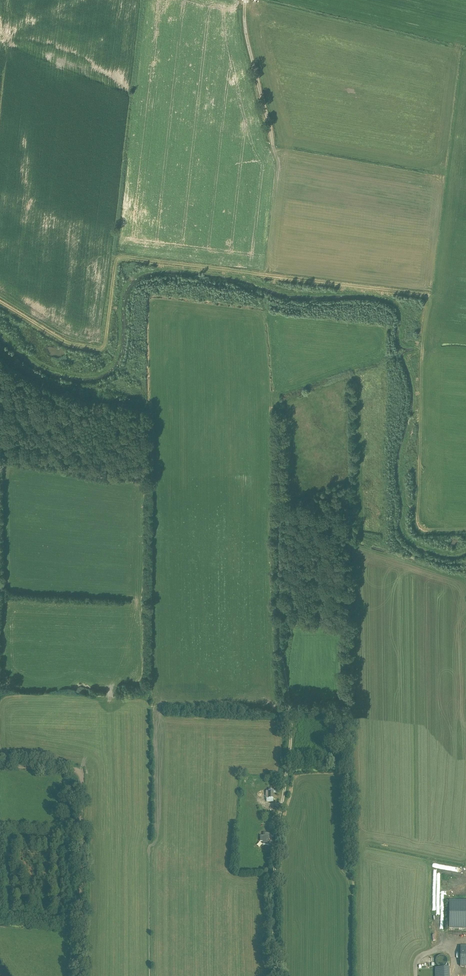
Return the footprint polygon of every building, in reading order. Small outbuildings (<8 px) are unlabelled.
[(258,788),(259,781),(251,780),(250,787),(258,788)] [(266,798),(266,802),(273,802),(273,799),(274,793),(276,793),(277,791),(274,790),(266,790),(266,791),(266,798)] [(250,812),(258,812),(258,799),(258,798),(257,798),(257,792),(251,792),(251,798),(250,798),(250,812)]
